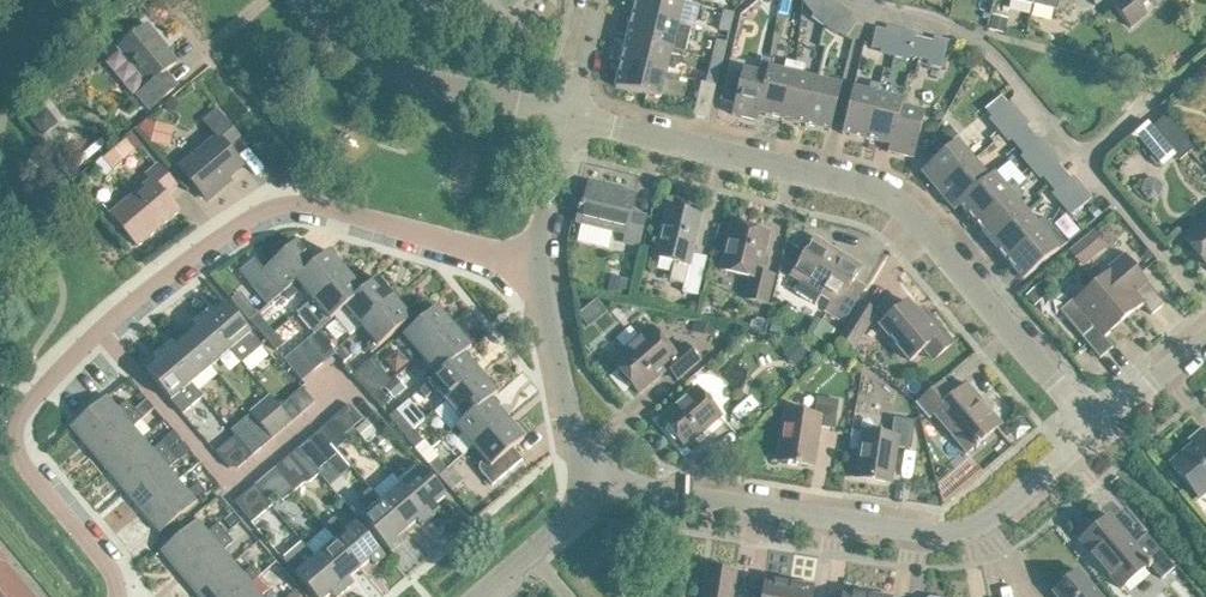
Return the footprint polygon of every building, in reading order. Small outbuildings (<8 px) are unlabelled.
[(672,0),(637,0),(633,16),(677,26),(684,0),(682,0),(676,0),(676,1),(672,0)] [(803,4),(813,16),(813,15),(824,0),(808,0),(803,4)] [(1072,10),(1075,0),(1034,0),(1033,5),(1056,11),(1071,15),(1072,10)] [(1156,5),(1152,0),(1118,0),(1112,5),(1127,24),(1131,27),(1156,5)] [(728,32),(732,13),(722,11),(718,29),(728,32)] [(684,53),(689,30),(677,27),(677,26),(633,16),(627,39),(672,50),(684,53)] [(849,17),(839,35),(844,39),(846,36),(855,23),(856,22),(849,17)] [(150,110),(159,102),(178,87),(165,72),(177,63),(146,26),(118,49),(149,86),(137,96),(150,110)] [(871,45),(871,48),(881,50),(885,30),(875,28),(871,45)] [(908,56),(920,59),(924,39),(913,37),(914,33),(901,30),(895,53),(908,56)] [(666,74),(672,50),(627,39),(621,63),(666,74)] [(948,42),(934,39),(933,41),(924,39),(920,59),(926,61),(925,65),(942,69),(948,42)] [(721,62),(725,42),(715,40),(711,59),(721,62)] [(716,86),(717,80),(721,62),(711,59),(706,83),(716,86)] [(767,77),(768,70),(770,61),(762,59),(758,75),(744,71),(746,62),(730,59),(720,101),(734,104),(732,115),(758,122),(759,115),(757,114),(768,77),(767,77)] [(782,120),(795,64),(786,62),(783,74),(768,70),(767,77),(768,77),(757,114),(759,115),(759,114),(782,120)] [(615,88),(660,98),(666,74),(621,63),(615,88)] [(806,126),(816,81),(802,78),(805,66),(795,64),(782,120),(806,126)] [(1038,89),(1049,83),(1040,67),(1029,73),(1038,89)] [(830,132),(836,108),(841,87),(816,81),(806,126),(830,132)] [(706,83),(701,82),(693,116),(708,120),(716,86),(706,83)] [(867,140),(880,85),(871,83),(868,93),(853,89),(842,134),(867,140)] [(901,108),(903,101),(888,98),(890,88),(880,85),(867,140),(889,146),(890,146),(900,108),(901,108)] [(1001,96),(985,109),(991,117),(1008,103),(1001,96)] [(176,99),(167,119),(187,127),(196,107),(176,99)] [(914,159),(919,136),(925,114),(901,108),(900,108),(890,146),(889,146),(888,153),(914,159)] [(46,110),(31,121),(42,136),(57,125),(46,110)] [(205,198),(243,166),(228,148),(240,138),(217,111),(204,121),(218,137),(180,169),(205,198)] [(1180,161),(1195,148),(1167,115),(1151,128),(1180,161)] [(169,147),(174,129),(155,124),(150,142),(169,147)] [(1026,126),(1010,139),(1017,148),(1033,134),(1026,126)] [(1023,155),(1039,141),(1033,134),(1017,148),(1023,155)] [(113,171),(136,151),(126,140),(103,160),(113,171)] [(938,191),(973,163),(956,142),(922,172),(938,191)] [(1167,179),(1179,171),(1168,154),(1155,162),(1167,179)] [(1048,185),(1064,171),(1057,162),(1040,176),(1048,185)] [(138,247),(179,212),(166,196),(178,186),(162,167),(158,163),(147,173),(151,179),(110,214),(138,247)] [(973,163),(938,191),(955,211),(960,206),(960,205),(988,181),(973,163)] [(1054,192),(1070,178),(1064,171),(1048,185),(1054,192)] [(975,224),(1017,189),(1011,181),(1004,187),(994,176),(988,181),(960,205),(960,206),(975,224)] [(631,213),(635,196),(589,184),(584,205),(581,204),(576,223),(600,229),(625,235),(623,242),(638,246),(640,240),(646,216),(631,213)] [(1079,189),(1063,203),(1072,214),(1090,199),(1081,188),(1079,189)] [(1016,202),(1023,196),(1017,189),(975,224),(991,242),(1026,214),(1016,202)] [(697,296),(700,282),(706,259),(692,255),(702,217),(667,208),(661,232),(655,257),(674,261),(669,282),(685,286),(684,293),(697,296)] [(1035,225),(1026,214),(991,242),(1007,261),(1049,226),(1042,219),(1035,225)] [(1184,238),(1205,264),(1205,219),(1184,238)] [(767,305),(768,299),(774,276),(760,273),(769,233),(732,224),(726,247),(720,271),(751,278),(746,300),(767,305)] [(1049,226),(1007,261),(1023,280),(1065,245),(1049,226)] [(1079,242),(1069,251),(1082,267),(1107,246),(1095,230),(1079,242)] [(844,322),(865,288),(853,280),(861,267),(814,238),(802,258),(791,276),(800,282),(794,292),(815,306),(821,295),(831,301),(825,311),(844,322)] [(296,281),(314,264),(296,242),(264,270),(255,259),(239,272),(268,305),(283,293),(296,282),(296,281)] [(313,301),(346,272),(329,252),(314,264),(296,281),(296,282),(283,293),(289,300),(302,288),(313,300),(313,301)] [(1151,315),(1164,304),(1124,256),(1111,267),(1113,269),(1094,286),(1123,320),(1142,304),(1151,315)] [(354,281),(346,272),(313,301),(313,300),(298,313),(314,334),(330,321),(345,308),(344,308),(363,292),(363,291),(370,285),(365,278),(358,277),(354,281)] [(615,278),(612,291),(630,295),(633,281),(615,277),(615,278)] [(361,328),(395,299),(377,279),(370,285),(363,291),(363,292),(344,308),(345,308),(361,328)] [(1035,307),(1051,293),(1042,282),(1025,296),(1035,307)] [(1123,320),(1094,286),(1075,302),(1073,300),(1060,311),(1100,359),(1113,348),(1104,337),(1123,320)] [(371,354),(412,319),(395,299),(361,328),(372,340),(368,344),(367,349),(371,354)] [(917,314),(907,302),(880,325),(910,361),(925,348),(934,360),(953,344),(924,309),(917,314)] [(696,316),(699,306),(691,303),(684,308),(683,313),(696,316)] [(853,349),(876,312),(861,304),(839,340),(853,349)] [(262,347),(227,305),(215,314),(210,309),(201,317),(230,351),(231,350),(242,364),(262,347)] [(422,357),(455,329),(437,308),(396,342),(400,347),(405,347),(410,344),(422,357)] [(267,340),(275,333),(258,313),(250,320),(267,340)] [(212,367),(230,351),(201,317),(193,324),(197,329),(187,338),(212,367)] [(713,338),(716,324),(696,319),(692,332),(713,338)] [(673,353),(667,345),(651,327),(611,362),(639,394),(668,370),(678,380),(699,362),(684,344),(673,353)] [(471,348),(455,329),(422,357),(432,370),(427,373),(427,379),(430,382),(430,383),(464,354),(471,348)] [(277,351),(284,344),(275,333),(267,340),(277,351)] [(316,352),(324,345),(314,334),(306,341),(316,352)] [(212,367),(187,338),(176,348),(171,342),(162,350),(191,384),(212,367)] [(325,362),(316,352),(306,341),(295,350),(314,372),(325,362)] [(345,363),(352,356),(342,344),(334,351),(345,363)] [(191,384),(162,350),(154,357),(158,363),(147,373),(183,415),(203,398),(191,384)] [(302,382),(314,372),(295,350),(284,360),(302,382)] [(436,389),(447,403),(481,374),(464,354),(430,383),(430,382),(423,388),(428,395),(436,389)] [(380,391),(392,381),(372,358),(352,375),(361,385),(373,399),(381,392),(380,391)] [(457,429),(490,400),(498,394),(481,374),(447,403),(436,412),(447,425),(453,419),(453,425),(456,428),(457,429)] [(954,395),(943,381),(917,403),(930,418),(934,415),(967,454),(974,447),(976,449),(980,446),(978,444),(998,427),(984,410),(987,408),(967,385),(954,395)] [(685,448),(703,432),(721,417),(696,388),(660,419),(685,448)] [(382,409),(390,402),(381,392),(373,399),(382,409)] [(117,409),(107,397),(70,428),(88,449),(135,409),(127,400),(117,409)] [(279,409),(269,398),(251,413),(273,439),(292,423),(280,408),(279,409)] [(834,429),(838,406),(838,401),(817,398),(815,416),(786,411),(778,461),(814,467),(820,427),(834,429)] [(133,427),(154,410),(147,400),(135,410),(135,409),(88,449),(106,470),(143,439),(133,427)] [(292,423),(301,415),(289,400),(280,408),(292,423)] [(474,448),(507,420),(490,400),(457,429),(456,428),(449,434),(452,438),(457,439),(462,435),(474,448)] [(353,428),(363,420),(350,405),(340,413),(353,428)] [(406,437),(414,431),(397,411),(389,417),(406,437)] [(253,456),(273,439),(251,413),(231,431),(236,436),(253,456)] [(336,448),(348,439),(345,435),(353,428),(340,413),(320,430),(336,448)] [(911,450),(915,426),(915,422),(894,418),(891,437),(863,432),(856,478),(891,484),(897,448),(911,450)] [(492,486),(523,460),(513,449),(524,439),(507,420),(474,448),(485,461),(480,465),(479,470),(492,486)] [(319,475),(330,466),(327,462),(339,453),(336,449),(336,448),(320,430),(298,450),(319,475)] [(416,449),(424,442),(414,431),(406,437),(416,449)] [(164,442),(171,450),(181,442),(174,433),(164,442)] [(1205,435),(1171,465),(1199,499),(1205,493),(1205,436),(1205,435)] [(238,469),(253,456),(236,436),(216,453),(229,469),(238,469)] [(153,451),(143,439),(106,470),(124,491),(171,451),(163,442),(153,451)] [(179,460),(189,452),(182,443),(172,451),(179,460)] [(294,492),(303,485),(310,482),(319,475),(298,450),(274,469),(294,492)] [(142,512),(179,481),(169,469),(179,461),(171,451),(124,491),(142,512)] [(440,477),(448,470),(437,458),(429,465),(440,477)] [(431,519),(440,511),(435,506),(446,496),(422,468),(402,485),(431,519)] [(452,491),(460,484),(448,470),(440,477),(452,491)] [(267,500),(276,492),(264,478),(255,486),(267,500)] [(939,486),(943,504),(959,490),(949,478),(939,486)] [(188,492),(179,481),(142,512),(160,533),(207,494),(198,484),(188,492)] [(422,526),(431,519),(402,485),(382,502),(406,530),(417,521),(422,526)] [(271,506),(267,500),(255,486),(235,503),(252,522),(271,506)] [(391,553),(400,545),(396,540),(406,530),(382,502),(371,489),(360,497),(372,511),(362,520),(375,535),(391,553)] [(1135,545),(1110,516),(1080,541),(1121,589),(1149,565),(1161,579),(1175,568),(1162,553),(1147,535),(1135,545)] [(346,532),(334,518),(324,527),(336,541),(360,570),(371,560),(376,566),(385,558),(370,540),(357,523),(346,532)] [(161,551),(179,573),(226,534),(218,524),(208,533),(197,520),(161,551)] [(234,543),(226,534),(179,573),(197,594),(233,563),(224,552),(234,543)] [(345,592),(354,584),(349,579),(360,570),(336,541),(316,558),(345,592)] [(304,543),(283,560),(314,596),(328,596),(332,594),(334,596),(339,596),(345,592),(316,558),(304,543)] [(4,564),(3,563),(0,566),(0,596),(10,596),(23,586),(4,564)] [(233,563),(197,594),(199,596),(235,596),(251,584),(252,584),(262,576),(253,566),(243,575),(233,563)] [(737,571),(708,567),(703,596),(733,596),(737,571)] [(1078,571),(1053,593),(1056,596),(1100,596),(1078,571)] [(788,582),(765,578),(762,596),(786,596),(788,582)] [(815,586),(788,582),(786,596),(813,596),(815,586)] [(235,596),(263,596),(262,596),(252,584),(251,584),(235,596)] [(23,586),(10,596),(32,596),(23,586)]
